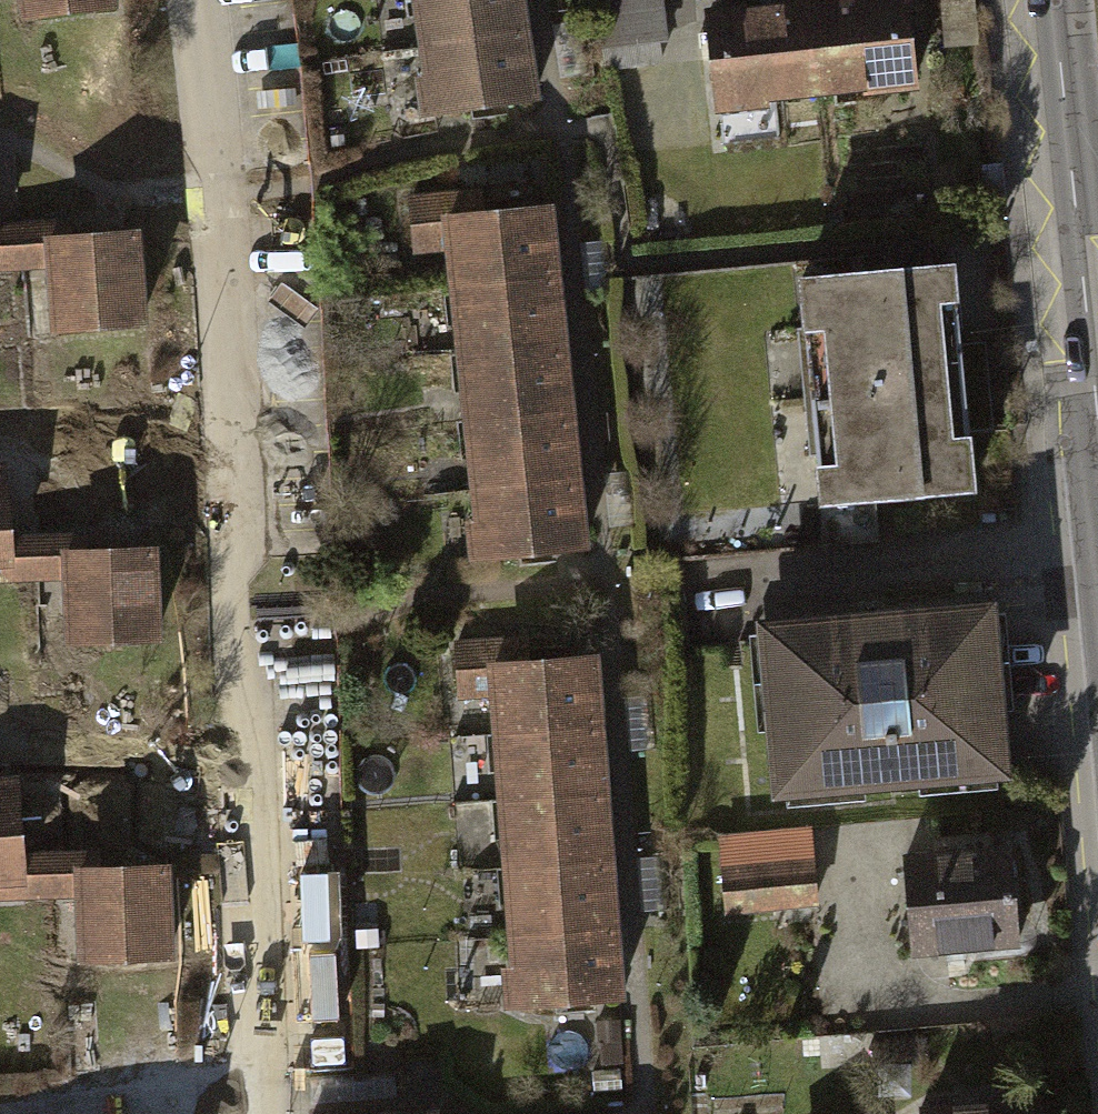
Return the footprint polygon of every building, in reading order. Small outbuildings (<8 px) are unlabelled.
[(9,28),(109,20),(108,0),(6,0),(9,28)] [(408,53),(522,36),(516,0),(400,0),(408,53)] [(596,55),(669,48),(664,0),(591,0),(596,55)] [(906,0),(826,0),(800,3),(812,107),(917,95),(906,0)] [(812,107),(800,3),(695,15),(707,119),(812,107)] [(408,53),(419,121),(532,104),(522,36),(408,53)] [(441,249),(438,212),(481,208),(478,185),(408,192),(414,252),(441,249)] [(441,249),(445,282),(559,271),(552,201),(481,208),(438,212),(441,249)] [(47,242),(46,228),(0,231),(0,279),(36,277),(34,243),(47,242)] [(34,243),(36,277),(40,336),(137,330),(131,236),(47,242),(34,243)] [(972,499),(955,269),(793,281),(810,511),(972,499)] [(445,282),(451,351),(566,340),(559,271),(445,282)] [(451,351),(458,420),(572,409),(566,340),(451,351)] [(458,420),(465,489),(579,478),(572,409),(458,420)] [(465,489),(472,558),(586,547),(579,478),(465,489)] [(64,554),(64,540),(3,543),(5,569),(0,569),(0,592),(53,589),(51,555),(64,554)] [(51,555),(53,589),(56,648),(153,643),(148,549),(64,554),(51,555)] [(1004,787),(988,606),(752,628),(768,808),(1004,787)] [(481,703),(480,666),(523,664),(521,641),(448,644),(451,705),(481,703)] [(481,703),(483,736),(598,730),(594,661),(523,664),(480,666),(481,703)] [(483,736),(486,805),(601,799),(598,730),(483,736)] [(19,889),(17,863),(12,786),(0,787),(0,890),(19,889)] [(486,805),(490,874),(604,869),(601,799),(486,805)] [(817,904),(809,823),(715,832),(722,913),(817,904)] [(1021,938),(1013,835),(903,844),(911,947),(1021,938)] [(78,873),(78,859),(17,863),(19,889),(0,890),(0,912),(67,908),(65,874),(78,873)] [(65,874),(67,908),(71,967),(168,961),(162,868),(78,873),(65,874)] [(490,874),(493,943),(608,938),(604,869),(490,874)] [(493,943),(496,1012),(611,1007),(608,938),(493,943)] [(598,1019),(601,1064),(622,1063),(619,1018),(598,1019)] [(1039,1084),(981,1088),(982,1094),(954,1096),(955,1111),(920,1113),(1041,1113),(1039,1084)]
